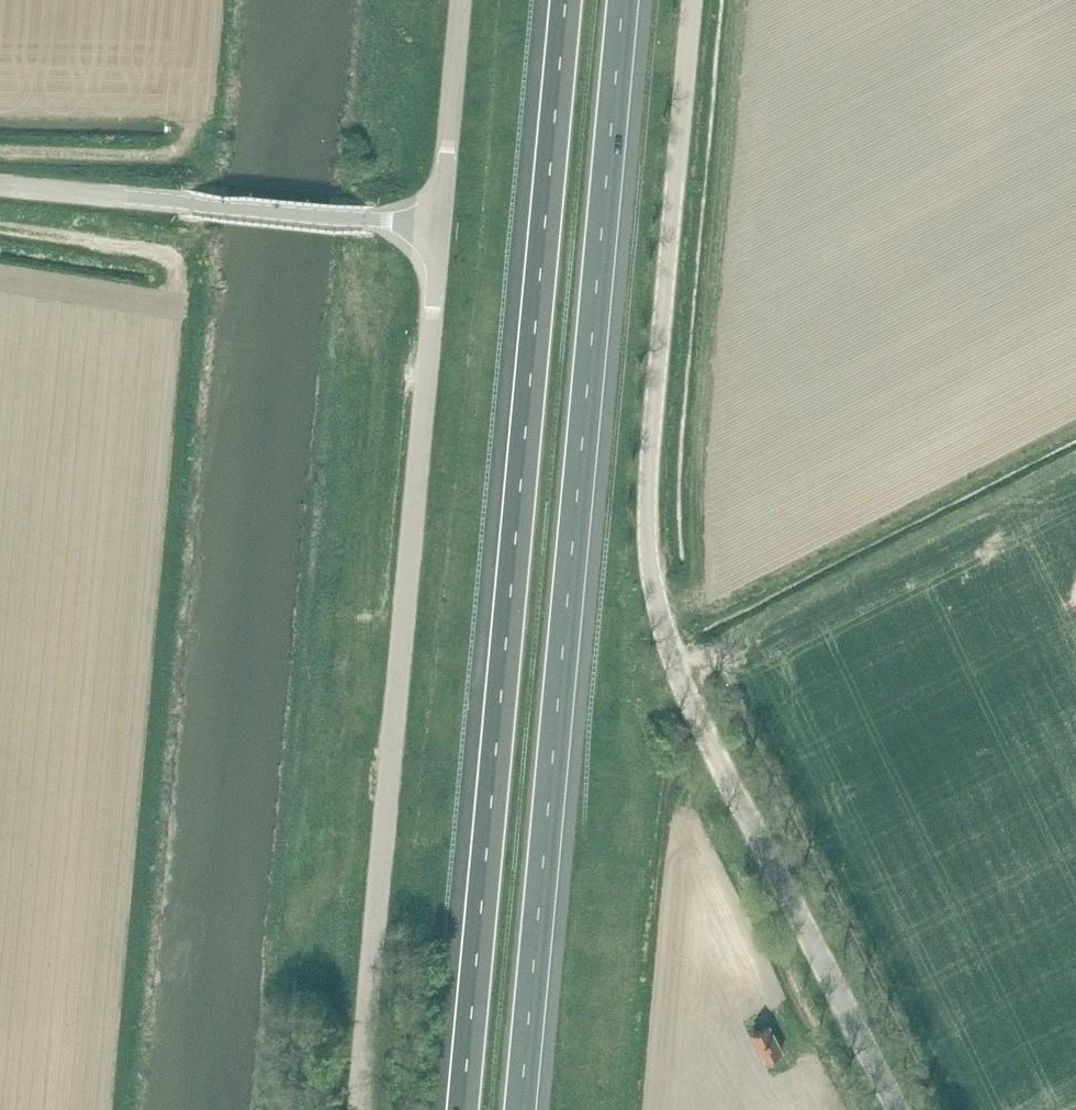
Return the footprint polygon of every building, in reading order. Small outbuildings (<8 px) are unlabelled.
[(755,1032),(768,1060),(784,1052),(771,1024),(755,1032)]
